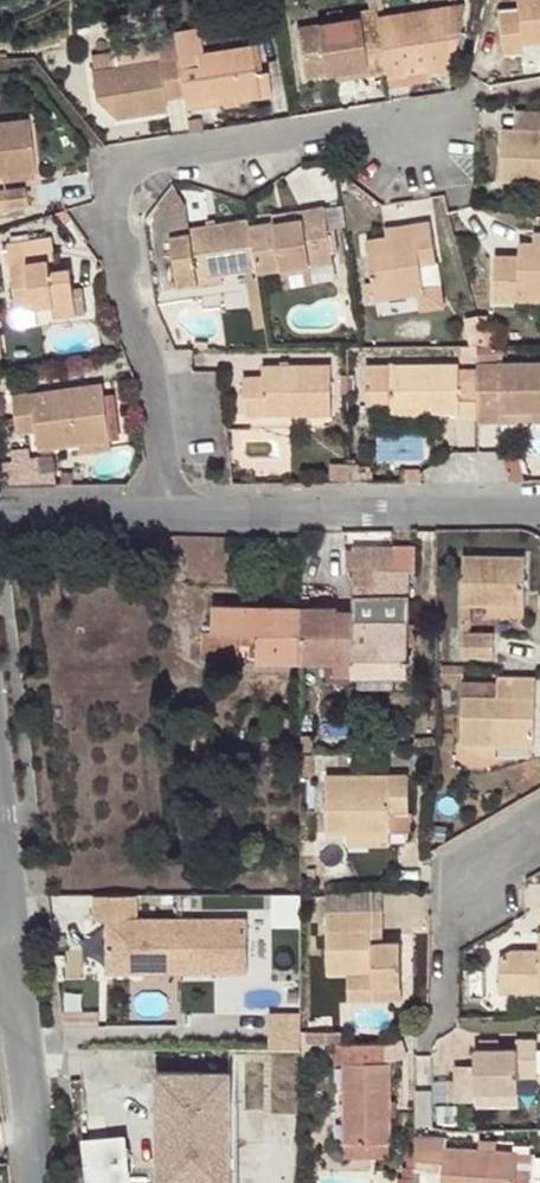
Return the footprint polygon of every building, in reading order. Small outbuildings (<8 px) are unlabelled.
[(539,52),(539,1),(520,4),(522,20),(502,23),(508,62),(527,59),(526,53),(539,52)] [(470,6),(382,20),(384,32),(390,74),(391,81),(411,78),(409,70),(433,66),(434,75),(458,71),(455,52),(453,37),(464,35),(470,6)] [(368,77),(390,74),(384,32),(362,36),(360,22),(298,30),(306,76),(337,73),(367,69),(368,77)] [(185,93),(187,105),(207,101),(206,91),(224,88),(225,98),(274,90),(270,68),(257,70),(256,64),(261,63),(260,57),(256,57),(252,43),(251,41),(202,50),(198,25),(174,29),(176,41),(178,54),(180,66),(185,93)] [(453,37),(455,52),(460,51),(464,35),(453,37)] [(258,37),(251,38),(251,41),(252,43),(256,57),(260,57),(262,57),(258,37)] [(93,55),(100,95),(117,92),(119,114),(120,115),(170,106),(169,96),(185,93),(180,66),(178,54),(176,41),(157,44),(159,57),(117,65),(114,51),(93,55)] [(526,53),(527,59),(528,61),(539,59),(539,52),(526,53)] [(411,78),(391,81),(392,89),(435,83),(434,75),(433,66),(409,70),(411,78)] [(367,69),(337,73),(339,80),(368,77),(367,69)] [(206,91),(207,101),(225,98),(224,88),(206,91)] [(117,92),(100,95),(119,114),(117,92)] [(40,165),(34,116),(0,120),(0,171),(7,170),(40,165)] [(189,118),(191,131),(205,129),(203,116),(189,118)] [(515,136),(539,136),(539,118),(516,116),(515,136)] [(515,136),(506,135),(503,185),(539,188),(539,136),(515,136)] [(41,175),(40,165),(7,170),(8,179),(41,175)] [(160,201),(173,232),(192,229),(188,203),(175,182),(160,201)] [(32,203),(30,183),(0,186),(0,206),(32,203)] [(261,266),(262,271),(284,267),(337,258),(333,230),(329,206),(304,210),(305,218),(277,222),(254,225),(261,266)] [(276,214),(277,222),(305,218),(304,210),(276,214)] [(254,225),(253,218),(192,229),(173,232),(170,232),(174,254),(179,286),(179,288),(203,284),(201,276),(225,272),(250,268),(260,327),(270,325),(262,271),(261,266),(254,225)] [(423,264),(438,262),(432,222),(414,225),(416,233),(388,238),(368,242),(375,282),(378,299),(378,301),(428,290),(423,264)] [(0,231),(0,248),(7,300),(51,294),(53,306),(85,302),(83,282),(75,284),(72,258),(52,260),(50,245),(57,244),(54,224),(0,231)] [(416,233),(414,225),(387,229),(388,238),(416,233)] [(333,230),(337,258),(343,257),(338,229),(333,230)] [(539,300),(539,251),(527,251),(526,266),(502,265),(502,309),(526,311),(526,300),(539,300)] [(179,286),(174,254),(165,256),(170,288),(179,286)] [(284,267),(287,286),(341,277),(337,258),(284,267)] [(445,305),(438,262),(423,264),(428,290),(378,301),(381,317),(445,305)] [(226,280),(225,272),(201,276),(203,284),(226,280)] [(367,301),(378,299),(375,282),(365,283),(367,301)] [(526,300),(526,311),(539,312),(539,300),(526,300)] [(471,326),(476,352),(482,353),(492,353),(486,333),(483,323),(471,326)] [(486,333),(492,353),(507,353),(507,354),(507,333),(486,333)] [(482,423),(506,424),(505,417),(539,419),(539,369),(508,369),(507,354),(507,353),(492,353),(482,353),(482,368),(482,373),(482,386),(482,423)] [(19,362),(0,365),(0,380),(21,377),(19,362)] [(304,407),(335,408),(336,366),(265,365),(264,377),(246,378),(245,413),(303,415),(304,407)] [(371,407),(395,406),(429,407),(429,415),(462,416),(462,422),(482,423),(482,386),(482,373),(462,373),(462,370),(396,368),(372,368),(371,407)] [(79,434),(108,429),(103,374),(12,386),(16,426),(34,424),(36,438),(79,434)] [(395,406),(395,424),(429,425),(429,415),(429,407),(395,406)] [(335,416),(335,408),(304,407),(303,415),(335,416)] [(506,424),(506,426),(539,427),(539,419),(505,417),(506,424)] [(109,439),(108,429),(79,434),(81,443),(109,439)] [(354,465),(354,484),(364,484),(365,465),(354,465)] [(405,471),(404,485),(422,485),(423,476),(424,472),(405,471)] [(395,533),(360,531),(359,546),(395,547),(395,533)] [(360,604),(360,610),(413,611),(413,594),(377,594),(377,569),(394,569),(395,547),(359,546),(360,552),(353,552),(353,572),(360,572),(360,604)] [(420,548),(395,547),(394,569),(377,569),(377,594),(413,594),(413,571),(420,572),(420,548)] [(488,607),(531,608),(532,562),(468,560),(467,607),(488,607)] [(303,607),(305,664),(337,663),(337,679),(360,679),(360,610),(360,604),(354,605),(354,610),(343,611),(343,606),(303,607)] [(259,664),(305,664),(303,607),(216,608),(216,633),(214,633),(203,632),(204,654),(215,653),(226,654),(241,653),(241,661),(258,661),(259,664)] [(531,608),(488,607),(488,615),(488,616),(492,615),(492,622),(531,622),(531,608)] [(360,610),(360,679),(363,679),(411,678),(413,611),(360,610)] [(466,660),(499,661),(500,637),(467,636),(466,660)] [(226,662),(241,661),(241,653),(226,654),(226,662)] [(445,671),(444,679),(467,680),(467,671),(445,671)] [(363,679),(363,690),(411,690),(411,678),(363,679)] [(536,753),(539,683),(500,682),(499,705),(466,704),(464,750),(499,751),(501,751),(536,753)] [(464,750),(464,766),(500,767),(501,751),(499,751),(464,750)] [(357,837),(398,838),(398,819),(417,820),(418,779),(336,779),(335,836),(357,837)] [(397,848),(398,838),(357,837),(356,847),(397,848)] [(253,969),(251,911),(144,914),(143,889),(58,891),(62,1016),(90,1015),(89,982),(115,981),(115,973),(253,969)] [(305,921),(305,891),(277,892),(277,921),(305,921)] [(390,892),(335,897),(335,918),(390,916),(390,892)] [(390,916),(335,918),(336,981),(351,980),(365,980),(381,979),(381,992),(406,991),(406,946),(380,947),(380,937),(390,936),(390,916)] [(539,996),(539,956),(515,956),(506,966),(504,996),(539,996)] [(406,1006),(406,991),(381,992),(381,979),(365,980),(351,980),(351,1007),(406,1006)] [(273,1046),(305,1046),(306,1009),(274,1008),(273,1046)] [(349,1141),(393,1142),(395,1062),(389,1062),(389,1044),(339,1044),(340,1063),(350,1063),(349,1141)] [(524,1097),(524,1082),(539,1083),(539,1044),(525,1044),(524,1054),(481,1055),(481,1070),(481,1097),(524,1097)] [(239,1065),(159,1066),(160,1182),(241,1182),(239,1065)] [(523,1107),(524,1097),(481,1097),(481,1070),(460,1071),(460,1085),(451,1085),(451,1105),(523,1107)] [(132,1129),(85,1135),(92,1182),(121,1182),(139,1180),(132,1129)] [(418,1173),(446,1174),(446,1182),(521,1182),(522,1154),(449,1151),(449,1140),(419,1138),(418,1173)] [(349,1141),(349,1160),(394,1160),(393,1142),(349,1141)] [(522,1154),(521,1182),(539,1182),(539,1154),(522,1154)]
